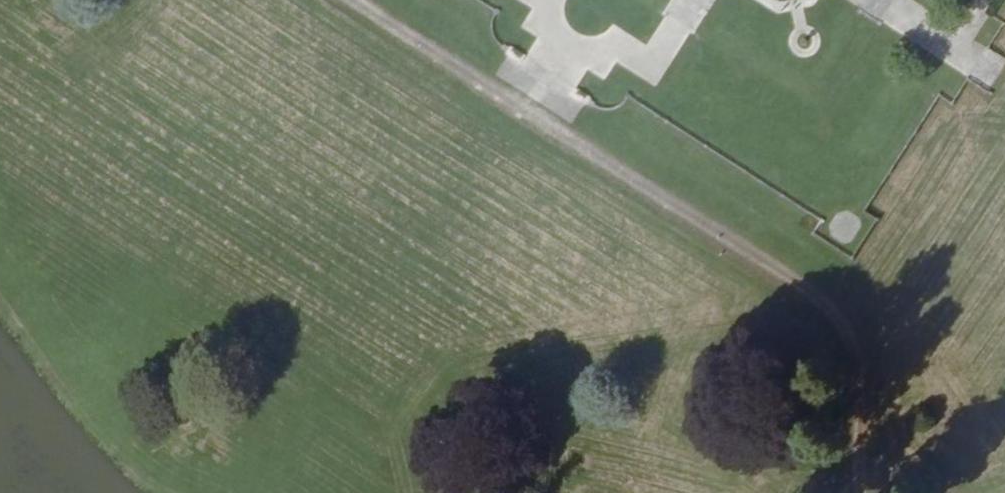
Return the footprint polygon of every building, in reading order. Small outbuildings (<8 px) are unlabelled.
[(829,237),(849,247),(862,220),(842,210),(829,237)]
